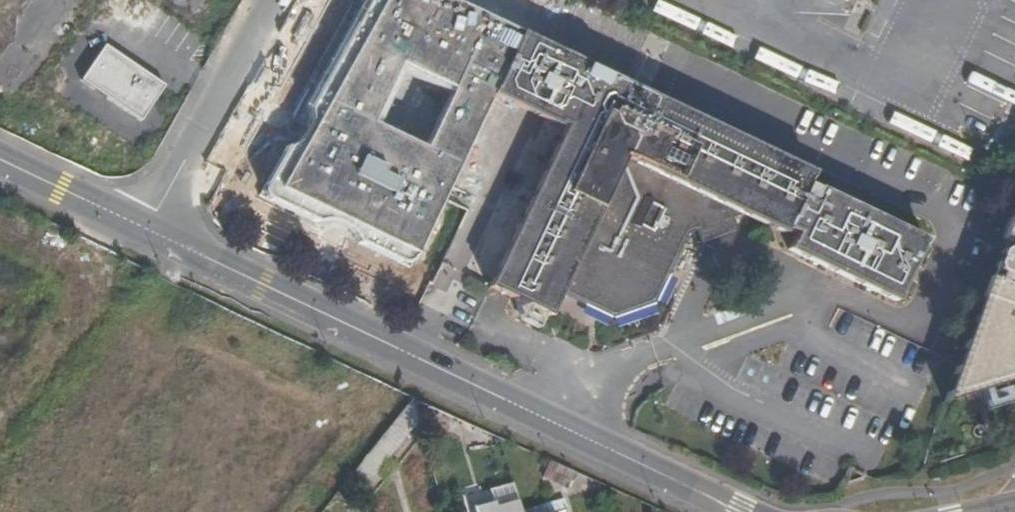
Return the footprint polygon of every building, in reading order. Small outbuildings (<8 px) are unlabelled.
[(587,69),(435,0),(387,0),(278,201),(405,258),(491,100),(555,127),(571,96),(585,102),(580,81),(587,69)] [(79,85),(145,119),(165,81),(99,46),(79,85)] [(620,78),(610,93),(601,74),(587,69),(580,81),(585,102),(571,96),(555,127),(478,282),(530,309),(542,285),(565,295),(570,308),(579,306),(584,314),(595,312),(624,326),(638,296),(646,294),(647,285),(656,283),(652,271),(671,229),(684,225),(691,223),(702,234),(709,232),(722,211),(739,207),(776,227),(781,217),(795,190),(806,167),(620,78)] [(1011,191),(948,391),(1014,376),(1014,180),(1011,191)] [(795,190),(781,217),(791,222),(799,205),(795,190)] [(691,223),(684,225),(690,242),(704,245),(712,247),(728,231),(726,222),(722,211),(709,232),(702,234),(691,223)] [(168,303),(187,311),(192,302),(174,294),(168,303)] [(417,421),(413,408),(410,398),(353,471),(360,493),(417,421)] [(430,427),(420,431),(423,442),(434,439),(430,427)] [(572,472),(548,461),(541,477),(564,488),(572,472)] [(515,501),(510,483),(487,489),(491,502),(492,502),(493,507),(515,501)] [(468,507),(490,500),(485,487),(463,493),(468,507)] [(518,510),(518,511),(558,511),(564,510),(561,499),(518,510)] [(518,510),(515,501),(493,507),(492,502),(491,502),(470,508),(472,511),(518,511),(518,510)]
